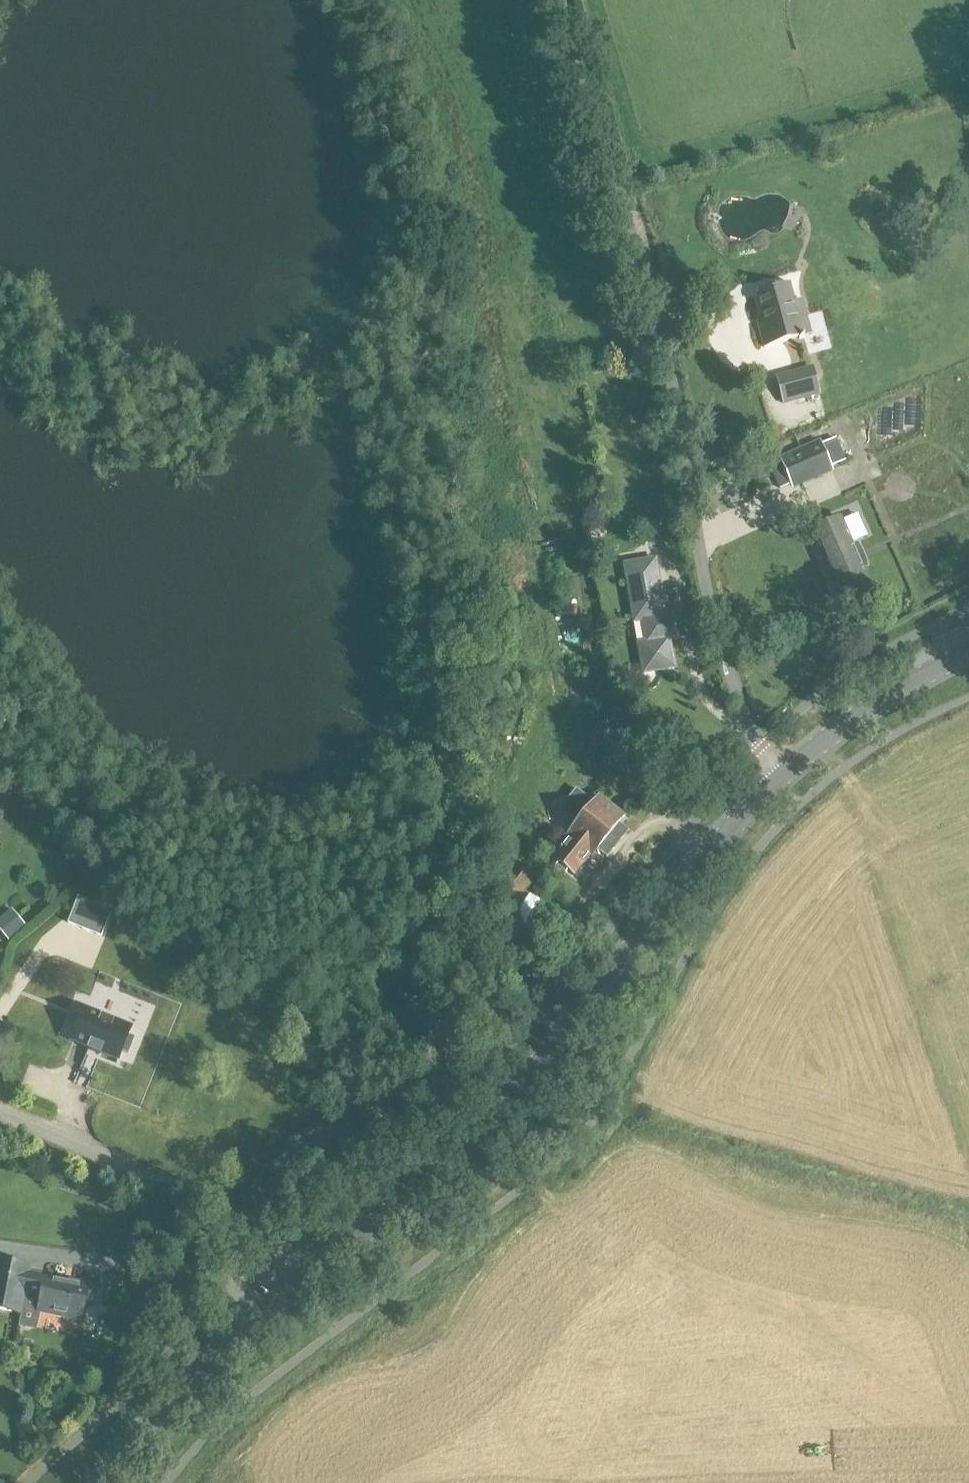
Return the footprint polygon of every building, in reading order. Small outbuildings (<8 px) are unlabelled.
[(698,174),(702,195),(711,194),(706,173),(698,174)] [(765,320),(757,322),(764,348),(789,341),(804,337),(799,318),(806,316),(802,299),(794,301),(790,283),(757,292),(765,320)] [(773,369),(790,362),(783,345),(766,352),(773,369)] [(813,370),(795,375),(801,399),(819,394),(813,370)] [(792,489),(804,484),(833,471),(830,463),(845,457),(836,438),(822,444),(820,440),(779,458),(781,462),(770,467),(779,489),(791,485),(792,489)] [(861,570),(868,567),(867,563),(866,559),(865,556),(863,552),(861,549),(859,545),(857,542),(851,545),(839,519),(811,532),(845,610),(848,608),(851,612),(859,608),(859,603),(873,597),(861,570)] [(780,539),(767,541),(769,557),(783,555),(780,539)] [(626,563),(630,592),(635,621),(643,620),(646,643),(640,644),(644,673),(673,668),(668,639),(677,638),(675,628),(679,627),(677,614),(665,616),(655,558),(626,563)] [(563,813),(577,824),(566,837),(568,838),(552,858),(574,875),(590,856),(593,858),(625,818),(599,797),(593,804),(575,790),(559,810),(563,813)] [(518,862),(499,885),(495,890),(514,906),(537,878),(518,862)] [(112,911),(78,898),(68,924),(102,937),(112,911)] [(24,926),(10,909),(0,917),(0,932),(7,940),(24,926)] [(129,1023),(76,1004),(69,1023),(77,1026),(72,1041),(117,1057),(129,1023)] [(28,1278),(30,1267),(0,1261),(0,1309),(20,1313),(24,1290),(40,1293),(37,1311),(81,1319),(84,1303),(90,1304),(93,1287),(44,1278),(44,1281),(28,1278)]
